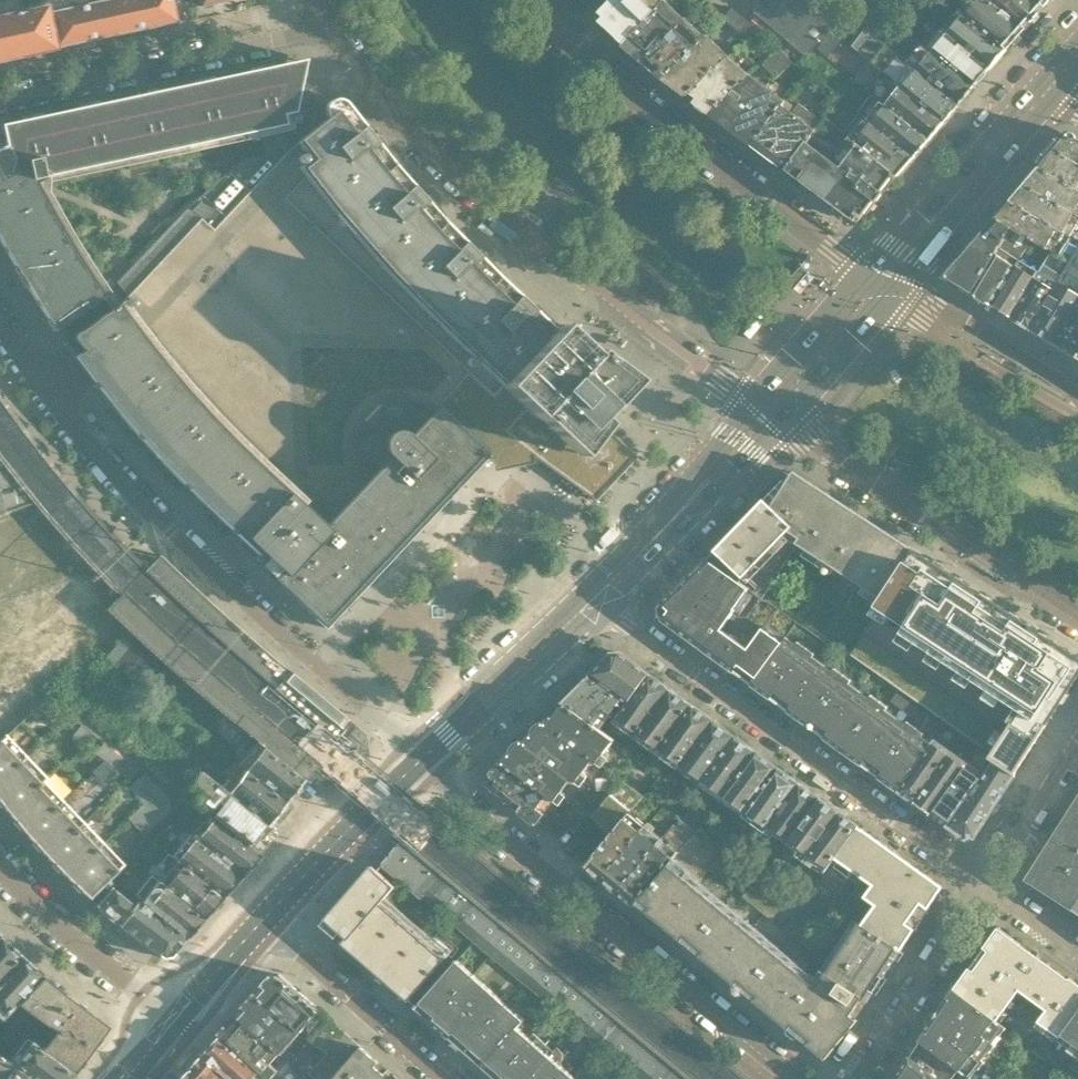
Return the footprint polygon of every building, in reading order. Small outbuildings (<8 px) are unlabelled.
[(173,0),(45,0),(46,2),(45,2),(55,49),(176,23),(173,0)] [(644,0),(611,0),(597,14),(598,20),(600,21),(624,44),(655,11),(644,0)] [(666,0),(655,11),(624,44),(633,53),(634,57),(638,61),(643,61),(645,62),(685,19),(666,0)] [(655,11),(666,0),(665,0),(644,0),(655,11)] [(758,1),(759,13),(810,56),(827,39),(835,18),(841,22),(857,0),(758,0),(758,1)] [(943,30),(906,0),(902,0),(889,17),(921,43),(933,52),(973,85),(989,67),(943,30)] [(989,0),(971,0),(974,3),(964,15),(964,16),(1006,49),(1025,28),(989,0)] [(1035,0),(989,0),(1025,28),(1043,6),(1035,0)] [(45,2),(22,7),(23,13),(0,18),(0,60),(55,49),(45,2)] [(757,29),(733,8),(726,16),(710,2),(704,9),(712,16),(710,18),(717,24),(718,23),(727,30),(731,26),(747,40),(757,29)] [(964,16),(964,15),(959,11),(943,30),(989,67),(990,68),(993,64),(998,63),(1003,57),(1003,52),(1006,49),(964,16)] [(685,19),(645,62),(654,70),(654,74),(659,78),(663,78),(665,79),(705,37),(685,19)] [(917,71),(906,61),(868,29),(852,46),(895,84),(896,84),(943,121),(958,103),(917,71)] [(705,37),(665,79),(675,86),(675,90),(681,95),(685,94),(687,95),(727,57),(705,37)] [(933,52),(921,43),(906,61),(917,71),(958,103),(974,85),(973,85),(933,52)] [(710,113),(749,75),(727,57),(687,95),(697,103),(696,106),(707,114),(708,112),(710,113)] [(5,250),(26,286),(37,303),(55,330),(56,330),(105,297),(104,295),(97,284),(95,285),(87,271),(78,258),(80,257),(65,233),(64,234),(48,207),(50,207),(43,193),(38,196),(33,185),(45,179),(44,177),(58,174),(57,172),(87,166),(88,167),(115,162),(114,160),(145,153),(145,155),(172,149),(172,147),(202,141),(202,143),(229,137),(229,135),(259,129),(265,155),(265,157),(289,151),(336,114),(335,113),(344,106),(345,107),(346,106),(362,126),(363,125),(347,105),(341,100),(335,98),(332,99),(327,103),(317,91),(302,80),(306,59),(1,124),(6,145),(0,148),(0,241),(5,250)] [(786,102),(771,91),(749,75),(710,113),(734,131),(733,133),(743,141),(745,139),(754,146),(783,105),(786,102)] [(943,121),(896,84),(895,84),(880,102),(927,140),(943,121)] [(927,140),(880,102),(865,120),(870,124),(912,158),(927,140)] [(786,170),(816,130),(823,120),(799,103),(792,113),(783,105),(754,146),(769,157),(767,159),(778,167),(780,165),(786,170)] [(635,379),(594,349),(590,353),(559,324),(554,329),(498,275),(410,183),(393,164),(363,125),(362,126),(346,106),(345,107),(344,106),(335,113),(336,114),(289,151),(265,157),(265,155),(242,160),(186,208),(104,295),(105,297),(56,330),(95,383),(94,383),(139,438),(186,487),(199,500),(208,509),(257,554),(260,550),(281,571),(273,579),(326,629),(328,627),(367,587),(490,455),(488,453),(487,454),(484,451),(494,440),(502,432),(523,448),(530,452),(595,500),(636,457),(602,425),(604,422),(594,413),(602,404),(607,409),(635,379)] [(912,158),(870,124),(865,120),(863,119),(848,106),(832,126),(856,144),(896,175),(901,170),(904,173),(911,165),(908,162),(912,158)] [(896,175),(856,144),(832,126),(824,119),(823,120),(816,130),(786,170),(852,219),(860,218),(892,175),(894,178),(896,175)] [(1038,168),(1077,192),(1077,139),(1072,136),(1068,135),(1064,137),(1038,168)] [(1024,184),(1077,216),(1077,192),(1038,168),(1024,184)] [(1009,201),(1071,238),(1077,226),(1077,216),(1024,184),(1009,201)] [(1009,201),(994,219),(1012,230),(1031,241),(1050,252),(1059,257),(1060,256),(1071,263),(1077,251),(1077,247),(1069,241),(1071,238),(1009,201)] [(947,276),(949,280),(972,293),(997,252),(999,247),(1004,245),(1012,230),(994,219),(948,272),(947,276)] [(997,252),(972,293),(973,294),(975,299),(984,305),(989,304),(991,305),(1031,241),(1012,230),(1004,245),(999,247),(997,252)] [(1034,279),(1038,272),(1050,252),(1031,241),(991,305),(1010,316),(1034,279)] [(1077,303),(1077,251),(1071,263),(1058,283),(1053,290),(1030,328),(1053,343),(1077,303)] [(1058,283),(1071,263),(1060,256),(1059,257),(1050,252),(1038,272),(1058,283)] [(1030,328),(1053,290),(1058,283),(1038,272),(1034,279),(1010,316),(1030,328)] [(1077,355),(1077,303),(1053,343),(1077,357),(1077,355)] [(3,411),(2,409),(0,411),(0,453),(2,456),(23,438),(3,411)] [(531,460),(530,452),(523,448),(502,432),(484,451),(487,454),(488,453),(490,455),(492,467),(531,460)] [(46,467),(24,439),(23,438),(2,456),(24,484),(25,485),(46,467)] [(65,490),(48,469),(46,467),(25,485),(44,509),(65,490)] [(0,468),(0,513),(27,504),(0,468)] [(911,548),(854,511),(794,471),(792,470),(783,479),(715,551),(716,552),(708,559),(749,589),(762,599),(798,544),(879,597),(880,595),(884,598),(914,551),(910,549),(911,548)] [(88,516),(67,491),(65,490),(44,509),(67,535),(88,516)] [(137,568),(118,549),(96,525),(88,516),(67,535),(116,587),(137,568)] [(874,607),(878,609),(879,610),(892,619),(904,626),(899,633),(902,635),(914,642),(931,654),(942,661),(959,672),(971,680),(988,691),(999,698),(1014,707),(1015,708),(1007,721),(1011,723),(989,756),(988,758),(993,761),(1015,775),(1016,773),(1015,773),(1037,740),(1045,728),(1048,723),(1051,718),(1061,703),(1077,677),(1077,657),(1049,637),(1038,631),(1020,619),(1010,612),(963,582),(953,575),(934,563),(924,556),(915,550),(915,551),(915,550),(914,551),(884,598),(880,595),(879,597),(880,598),(874,607)] [(294,675),(267,653),(213,604),(160,555),(142,573),(137,568),(116,587),(121,592),(122,612),(136,625),(142,632),(148,638),(173,659),(204,686),(253,726),(259,719),(281,691),(294,675)] [(721,631),(749,589),(708,559),(707,558),(658,606),(658,615),(706,649),(720,630),(721,631)] [(752,683),(782,642),(786,637),(777,631),(774,636),(763,629),(754,641),(733,670),(752,683)] [(733,670),(754,641),(742,633),(736,641),(725,633),(721,631),(720,630),(706,649),(733,670)] [(161,665),(124,635),(105,658),(144,688),(158,670),(161,665)] [(771,697),(805,647),(797,641),(791,649),(782,642),(752,683),(771,697)] [(805,647),(771,697),(789,709),(818,668),(807,660),(813,653),(805,647)] [(590,675),(621,698),(627,702),(648,673),(620,653),(611,653),(590,675)] [(818,668),(789,709),(807,723),(842,674),(833,667),(827,674),(818,668)] [(648,673),(627,702),(617,716),(629,724),(625,730),(635,737),(669,688),(648,673)] [(842,674),(807,723),(825,736),(855,694),(845,687),(850,680),(842,674)] [(339,745),(355,726),(294,675),(281,691),(259,719),(253,726),(312,774),(320,764),(337,778),(355,759),(339,745)] [(590,675),(563,702),(599,728),(621,698),(590,675)] [(221,713),(200,696),(188,686),(173,705),(185,715),(183,718),(204,735),(221,713)] [(691,704),(669,688),(635,737),(643,743),(647,737),(661,747),(691,704)] [(918,708),(897,692),(891,700),(913,716),(918,708)] [(855,694),(825,736),(843,749),(879,700),(870,693),(864,701),(855,694)] [(45,716),(55,706),(47,697),(37,707),(45,716)] [(879,700),(843,749),(861,763),(892,721),(883,714),(888,707),(879,700)] [(615,740),(599,728),(563,702),(554,712),(551,717),(553,718),(548,725),(591,757),(598,763),(606,753),(615,740)] [(712,719),(691,704),(661,747),(673,755),(669,761),(678,767),(712,719)] [(303,779),(256,741),(221,713),(204,735),(239,762),(285,801),(303,779)] [(734,735),(712,719),(678,767),(688,774),(692,769),(704,777),(734,735)] [(892,721),(861,763),(880,776),(915,726),(907,720),(902,728),(892,721)] [(533,737),(527,744),(567,776),(577,783),(584,773),(580,771),(591,757),(548,725),(542,721),(537,724),(532,730),(531,736),(533,737)] [(72,735),(82,743),(91,733),(81,725),(72,735)] [(915,726),(880,776),(898,789),(928,747),(919,740),(924,733),(915,726)] [(3,732),(0,736),(0,780),(26,756),(3,732)] [(755,750),(734,735),(704,777),(716,786),(712,791),(722,798),(755,750)] [(914,801),(951,750),(935,738),(928,747),(898,789),(914,801)] [(506,762),(547,794),(555,800),(562,791),(558,788),(567,776),(527,744),(521,739),(515,742),(511,748),(510,754),(511,755),(506,762)] [(95,753),(105,761),(113,750),(103,743),(95,753)] [(113,750),(105,761),(114,768),(122,758),(113,750)] [(777,766),(755,750),(722,798),(729,803),(732,799),(747,809),(777,766)] [(930,812),(967,761),(951,750),(914,801),(930,812)] [(0,780),(0,806),(2,805),(8,813),(45,776),(26,756),(0,780)] [(197,763),(210,773),(217,765),(206,757),(202,757),(197,763)] [(493,777),(488,784),(536,824),(550,807),(542,802),(547,794),(506,762),(500,758),(499,758),(497,759),(495,760),(493,761),(491,763),(490,765),(489,768),(488,770),(488,771),(488,774),(493,777)] [(947,824),(976,784),(984,773),(967,761),(930,812),(947,824)] [(998,801),(1015,775),(993,761),(984,773),(976,784),(998,801)] [(285,801),(239,762),(220,785),(266,824),(267,824),(285,801)] [(799,782),(777,766),(747,809),(759,818),(756,824),(765,830),(799,782)] [(266,824),(220,785),(200,769),(181,791),(213,816),(248,845),(249,845),(266,824)] [(128,787),(134,793),(149,778),(143,773),(128,787)] [(45,776),(8,813),(14,820),(12,822),(18,829),(20,827),(26,835),(62,800),(44,781),(47,778),(45,776)] [(149,778),(134,793),(139,799),(155,784),(149,778)] [(629,811),(641,796),(628,786),(618,779),(592,814),(613,831),(629,811)] [(821,798),(799,782),(765,830),(774,836),(779,829),(791,838),(821,798)] [(139,799),(143,803),(145,805),(149,801),(160,790),(155,784),(139,799)] [(976,784),(947,824),(966,837),(974,836),(988,816),(998,801),(976,784)] [(166,795),(160,790),(149,801),(154,807),(166,795)] [(170,800),(166,795),(154,807),(163,816),(170,809),(170,800)] [(1067,814),(1077,821),(1077,797),(1067,814)] [(839,811),(821,798),(791,838),(802,845),(794,855),(803,861),(839,811)] [(62,800),(26,835),(33,842),(30,844),(38,852),(40,850),(46,856),(82,821),(62,800)] [(163,816),(154,807),(149,801),(145,805),(143,803),(139,808),(155,824),(163,816)] [(590,813),(575,802),(569,809),(584,821),(590,813)] [(155,824),(139,808),(133,813),(149,829),(155,824)] [(603,879),(646,825),(629,811),(613,831),(602,845),(586,865),(603,879)] [(858,825),(839,811),(803,861),(812,867),(819,858),(829,866),(835,857),(858,825)] [(149,829),(133,813),(128,818),(144,835),(149,829)] [(1067,814),(1025,879),(1072,909),(1077,900),(1077,821),(1067,814)] [(469,854),(422,815),(405,835),(381,866),(420,899),(421,898),(431,887),(438,893),(450,878),(454,873),(453,872),(469,854)] [(248,845),(213,816),(200,830),(195,826),(189,833),(240,878),(261,855),(249,845),(248,845)] [(82,821),(46,856),(52,863),(50,865),(57,872),(59,870),(66,877),(102,842),(82,821)] [(646,825),(603,879),(619,891),(662,838),(646,825)] [(928,909),(943,886),(858,825),(835,857),(863,877),(841,908),(851,915),(850,917),(843,928),(851,934),(841,949),(884,976),(915,929),(907,923),(920,904),(928,909)] [(699,829),(683,848),(710,870),(732,887),(741,876),(719,859),(725,851),(699,829)] [(240,878),(189,833),(188,832),(181,841),(187,845),(176,858),(222,899),(240,878)] [(662,838),(619,891),(635,905),(637,903),(679,852),(662,838)] [(102,842),(66,877),(73,883),(71,885),(78,892),(80,890),(89,898),(90,897),(124,864),(102,842)] [(820,989),(696,887),(710,870),(683,848),(679,852),(637,903),(682,940),(685,936),(704,951),(700,956),(735,985),(739,980),(758,995),(754,1000),(789,1028),(793,1024),(811,1039),(807,1044),(826,1059),(858,1020),(850,1014),(861,998),(867,1002),(884,976),(841,949),(825,974),(830,977),(820,989)] [(497,878),(470,855),(469,854),(453,872),(454,873),(455,873),(463,880),(463,881),(481,896),(482,896),(497,878)] [(222,899),(176,858),(163,872),(154,863),(147,871),(151,874),(203,919),(222,899)] [(396,887),(377,870),(372,866),(321,924),(416,1006),(456,960),(386,898),(396,887)] [(465,916),(447,900),(459,886),(463,881),(463,880),(455,873),(454,873),(450,878),(438,893),(431,887),(421,898),(472,941),(484,951),(493,939),(473,922),(485,908),(489,903),(490,902),(482,896),(481,896),(477,901),(465,916)] [(203,919),(151,874),(134,895),(136,897),(185,940),(203,919)] [(525,901),(498,879),(497,878),(482,896),(490,902),(489,903),(510,920),(525,901)] [(752,885),(743,896),(771,920),(780,909),(752,885)] [(112,886),(95,905),(117,923),(133,904),(132,902),(112,886)] [(185,940),(136,897),(132,902),(133,904),(117,923),(119,925),(162,957),(170,956),(185,940)] [(554,925),(534,908),(525,901),(510,920),(511,921),(538,944),(554,925)] [(538,944),(511,921),(510,920),(489,903),(485,908),(473,922),(493,939),(484,951),(513,974),(538,944)] [(793,919),(784,930),(799,943),(805,935),(805,929),(793,919)] [(583,948),(564,933),(554,925),(538,944),(567,967),(583,948)] [(1070,977),(1069,978),(998,927),(983,947),(988,951),(974,970),(969,967),(955,987),(999,1018),(1019,990),(1046,1009),(1038,1021),(1043,1025),(1033,1039),(1048,1049),(1077,1007),(1077,983),(1070,977)] [(19,955),(0,936),(0,974),(19,955)] [(562,972),(567,967),(538,944),(513,974),(542,998),(562,972)] [(611,972),(584,949),(583,948),(567,967),(595,991),(611,972)] [(19,955),(0,974),(0,1020),(1,1021),(43,976),(21,957),(19,955)] [(469,1053),(510,1006),(456,959),(456,960),(416,1006),(469,1053)] [(624,1015),(597,992),(595,991),(567,967),(562,972),(542,998),(598,1045),(624,1015)] [(640,996),(612,973),(611,972),(595,991),(597,992),(624,1015),(640,996)] [(271,975),(256,992),(301,1032),(320,1010),(279,974),(271,975)] [(43,976),(1,1021),(0,1022),(21,1037),(72,1075),(108,1027),(67,997),(43,976)] [(1000,1036),(1006,1028),(953,988),(920,1040),(944,1057),(961,1069),(967,1074),(974,1066),(980,1070),(985,1063),(979,1059),(984,1051),(991,1056),(996,1049),(989,1043),(996,1034),(1000,1036)] [(301,1032),(256,992),(236,1014),(278,1050),(282,1054),(301,1032)] [(668,1019),(641,997),(640,996),(624,1015),(652,1038),(668,1019)] [(510,1006),(469,1053),(487,1068),(527,1020),(510,1006)] [(1062,1035),(1072,1042),(1067,1050),(1076,1056),(1077,1053),(1077,1012),(1062,1035)] [(236,1014),(218,1034),(264,1075),(268,1078),(276,1068),(268,1061),(278,1050),(236,1014)] [(648,1044),(652,1038),(624,1015),(598,1045),(627,1069),(648,1044)] [(375,1066),(379,1062),(329,1018),(311,1039),(327,1053),(310,1073),(317,1078),(364,1078),(375,1066)] [(697,1043),(669,1020),(668,1019),(652,1038),(681,1062),(697,1043)] [(561,1049),(558,1047),(554,1051),(533,1032),(536,1028),(527,1020),(487,1068),(499,1078),(536,1078),(561,1049)] [(201,1054),(229,1078),(261,1078),(264,1075),(218,1034),(201,1054)] [(21,1037),(4,1061),(29,1078),(70,1078),(72,1075),(21,1037)] [(685,1065),(681,1062),(652,1038),(648,1044),(627,1069),(639,1078),(673,1078),(685,1065)] [(715,1059),(697,1043),(681,1062),(685,1065),(702,1078),(715,1078),(725,1067),(715,1059)] [(593,1078),(583,1069),(576,1077),(562,1065),(569,1057),(561,1049),(536,1078),(591,1078),(593,1078)] [(1052,1049),(1046,1057),(1055,1063),(1061,1056),(1052,1049)] [(187,1078),(188,1078),(229,1078),(201,1054),(190,1066),(193,1069),(187,1078)] [(909,1056),(895,1078),(940,1078),(909,1056)] [(4,1061),(0,1058),(0,1078),(29,1078),(4,1061)] [(685,1065),(673,1078),(702,1078),(685,1065)] [(375,1066),(364,1078),(390,1078),(375,1066)] [(725,1067),(715,1078),(740,1078),(725,1067)]
